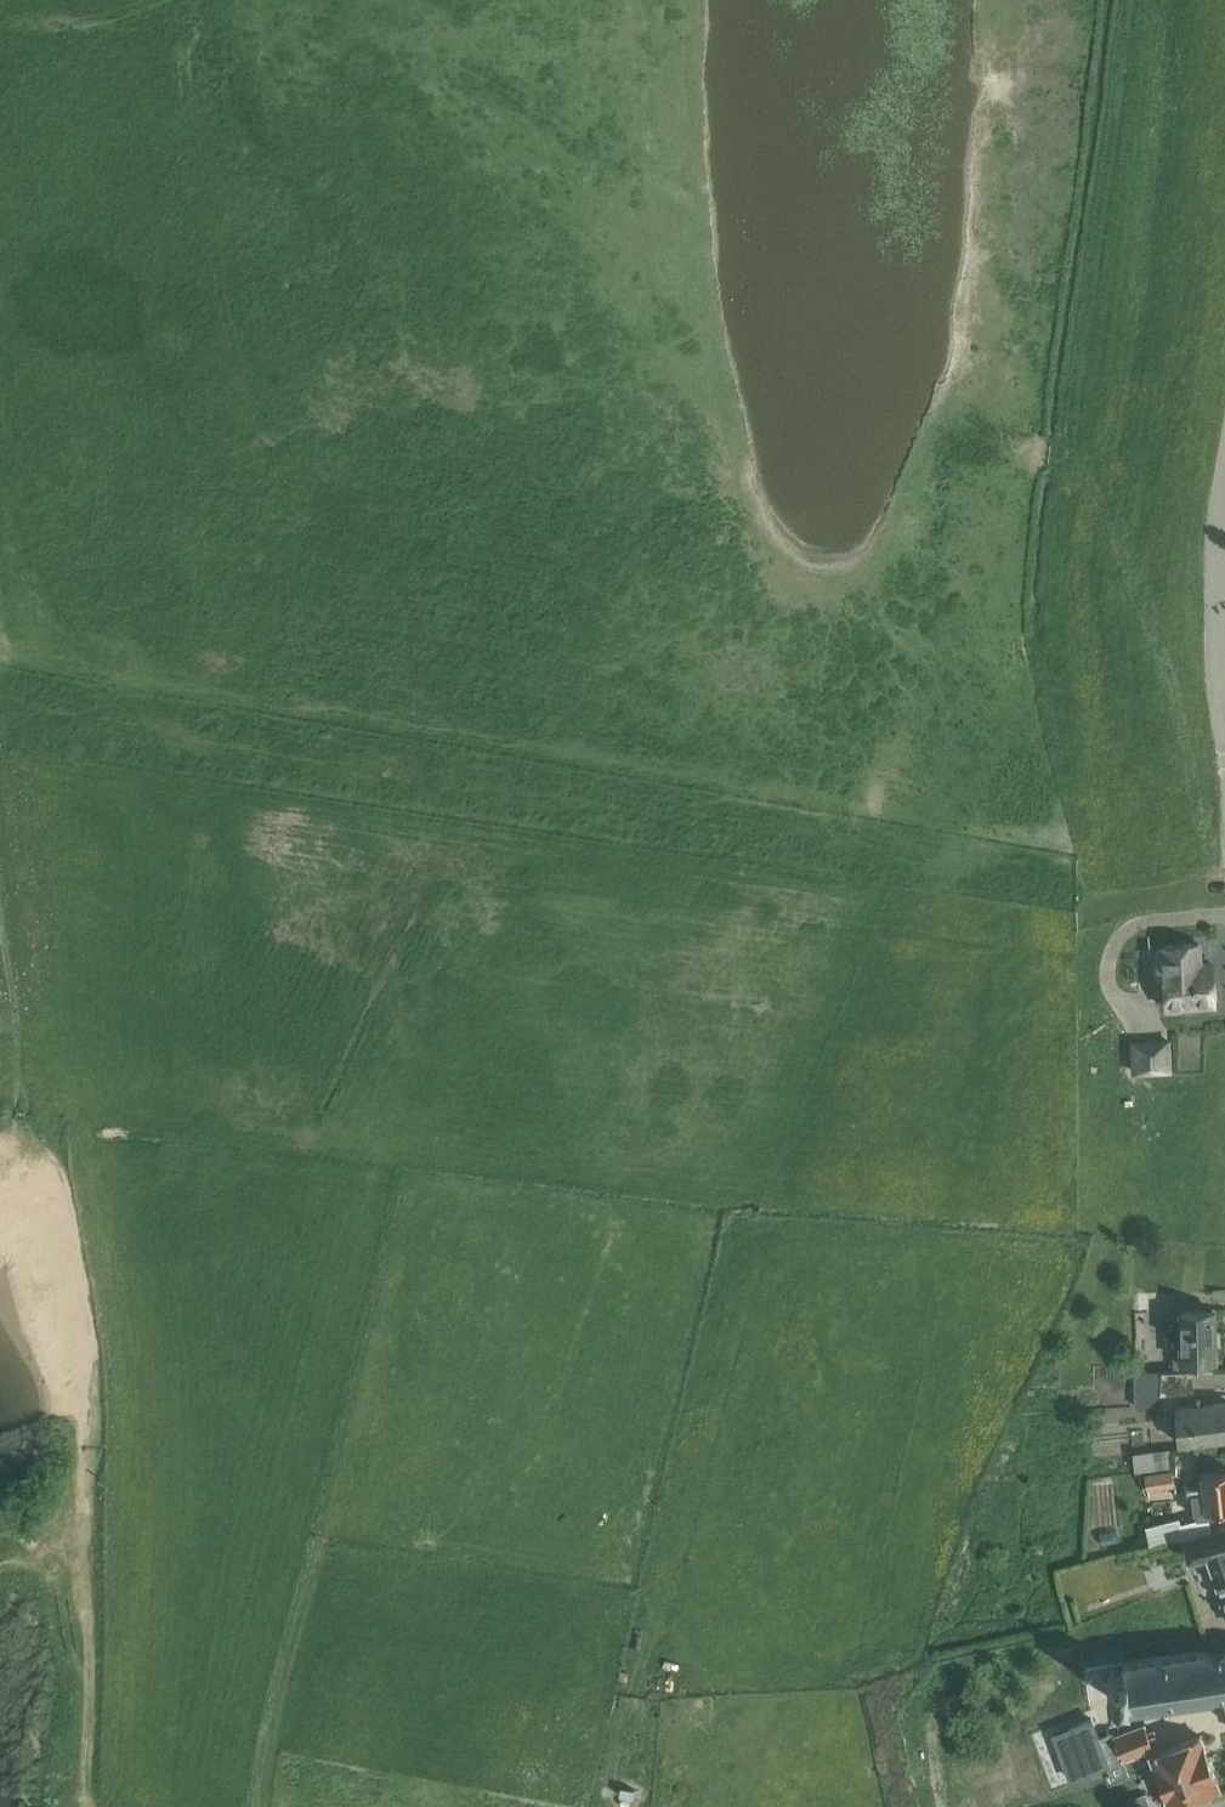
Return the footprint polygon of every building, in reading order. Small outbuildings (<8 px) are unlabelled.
[(1215,1005),(1213,965),(1200,966),(1198,944),(1163,946),(1163,949),(1157,949),(1159,974),(1165,974),(1166,1007),(1215,1005)] [(1170,1071),(1168,1041),(1133,1043),(1135,1072),(1170,1071)] [(1183,1309),(1183,1325),(1171,1325),(1171,1344),(1183,1344),(1183,1363),(1216,1363),(1216,1310),(1183,1309)] [(1180,1405),(1180,1443),(1224,1441),(1224,1402),(1180,1405)] [(1135,1472),(1172,1468),(1170,1450),(1133,1453),(1135,1472)] [(1107,1462),(1108,1480),(1131,1478),(1130,1460),(1107,1462)] [(1175,1487),(1173,1471),(1145,1474),(1148,1491),(1175,1487)] [(1203,1492),(1192,1493),(1194,1513),(1198,1513),(1198,1518),(1206,1517),(1206,1514),(1224,1512),(1224,1474),(1202,1477),(1203,1492)] [(1133,1482),(1111,1486),(1114,1505),(1137,1501),(1133,1482)] [(1183,1539),(1179,1519),(1146,1525),(1150,1545),(1183,1539)] [(1184,1539),(1190,1561),(1208,1556),(1221,1594),(1220,1594),(1221,1596),(1223,1595),(1224,1594),(1224,1596),(1224,1529),(1184,1539)] [(1221,1646),(1221,1651),(1210,1651),(1209,1650),(1119,1662),(1122,1674),(1104,1677),(1108,1702),(1124,1699),(1126,1712),(1215,1698),(1218,1719),(1224,1718),(1224,1645),(1221,1646)] [(1113,1737),(1112,1736),(1098,1741),(1112,1779),(1127,1774),(1122,1759),(1152,1750),(1144,1727),(1113,1737)] [(1198,1736),(1148,1755),(1167,1806),(1168,1806),(1218,1789),(1198,1736)]
